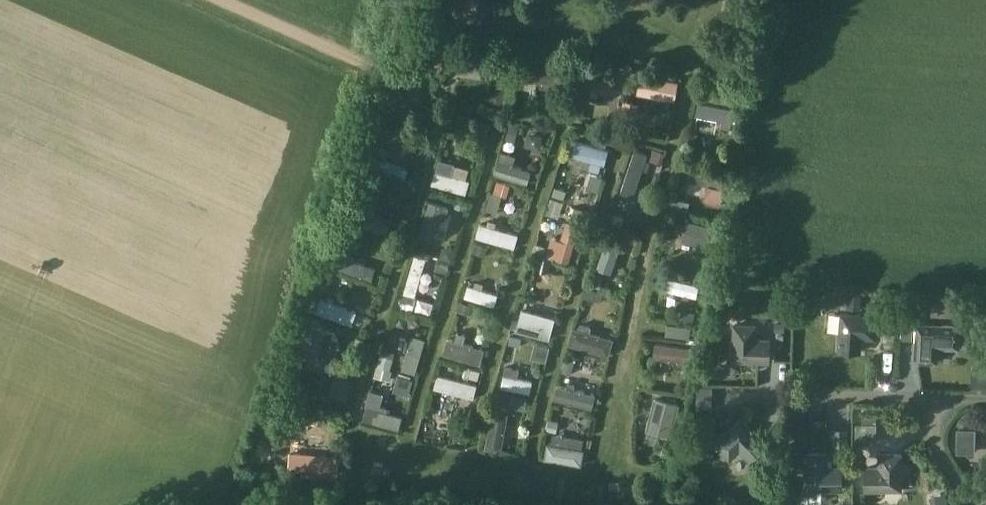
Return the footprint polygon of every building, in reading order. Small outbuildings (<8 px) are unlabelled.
[(618,104),(622,80),(583,74),(581,88),(607,92),(605,102),(618,104)] [(637,93),(674,100),(677,81),(640,75),(637,93)] [(735,123),(738,110),(697,102),(695,115),(722,120),(720,127),(729,128),(730,122),(735,123)] [(603,164),(607,150),(572,140),(568,154),(591,161),(589,168),(598,170),(600,163),(603,164)] [(402,182),(407,169),(384,161),(388,151),(379,148),(376,158),(374,157),(369,170),(402,182)] [(647,155),(634,150),(620,193),(633,198),(647,155)] [(493,174),(526,184),(530,170),(511,165),(514,155),(506,153),(503,162),(497,161),(493,174)] [(649,172),(662,177),(666,166),(653,161),(649,172)] [(719,203),(725,178),(691,169),(688,181),(707,186),(704,199),(719,203)] [(431,184),(465,193),(468,181),(435,171),(431,184)] [(689,207),(691,194),(677,191),(675,204),(689,207)] [(429,201),(419,235),(433,239),(440,213),(445,214),(448,207),(429,201)] [(391,219),(356,206),(350,222),(385,235),(391,219)] [(719,229),(685,221),(681,240),(713,249),(719,229)] [(578,226),(565,223),(561,241),(551,238),(546,256),(568,262),(578,226)] [(476,237),(514,247),(517,235),(480,224),(476,237)] [(607,235),(596,265),(607,268),(617,238),(607,235)] [(335,267),(371,279),(375,267),(352,260),(354,256),(342,252),(341,257),(338,256),(335,267)] [(403,292),(414,295),(425,259),(414,255),(403,292)] [(662,289),(696,297),(698,285),(664,277),(662,289)] [(494,306),(497,295),(468,286),(464,297),(494,306)] [(321,300),(317,313),(352,325),(357,313),(321,300)] [(548,339),(554,318),(521,309),(515,330),(548,339)] [(839,311),(838,347),(860,347),(860,333),(874,334),(875,312),(839,311)] [(314,338),(306,366),(321,370),(326,353),(335,356),(339,341),(330,339),(332,332),(304,323),(301,334),(314,338)] [(757,324),(733,323),(731,362),(770,364),(770,340),(756,339),(757,324)] [(937,348),(959,349),(960,326),(916,324),(914,362),(937,363),(937,348)] [(608,355),(612,339),(589,332),(590,328),(579,325),(578,329),(572,328),(567,344),(608,355)] [(443,353),(479,364),(483,349),(462,343),(464,335),(457,332),(454,340),(447,338),(443,353)] [(425,339),(411,335),(401,370),(415,374),(425,339)] [(691,362),(692,348),(654,344),(653,357),(677,360),(676,365),(684,366),(685,361),(691,362)] [(529,392),(531,381),(515,378),(516,371),(510,369),(509,377),(503,376),(501,386),(529,392)] [(473,398),(476,385),(437,375),(434,388),(473,398)] [(554,399),(591,408),(594,394),(573,389),(574,384),(567,382),(566,388),(557,385),(554,399)] [(671,432),(678,405),(654,398),(647,425),(671,432)] [(492,405),(485,447),(501,450),(508,408),(492,405)] [(367,406),(364,420),(400,429),(404,416),(367,406)] [(739,455),(749,465),(765,450),(739,424),(713,450),(729,465),(739,455)] [(544,458),(580,465),(583,450),(581,449),(583,440),(552,435),(550,444),(547,443),(544,458)] [(291,448),(288,456),(287,464),(309,469),(308,473),(317,475),(319,471),(328,473),(332,458),(291,448)] [(828,453),(804,452),(804,491),(842,490),(842,467),(828,467),(828,453)] [(902,491),(902,453),(877,452),(877,466),(863,467),(863,491),(902,491)]
